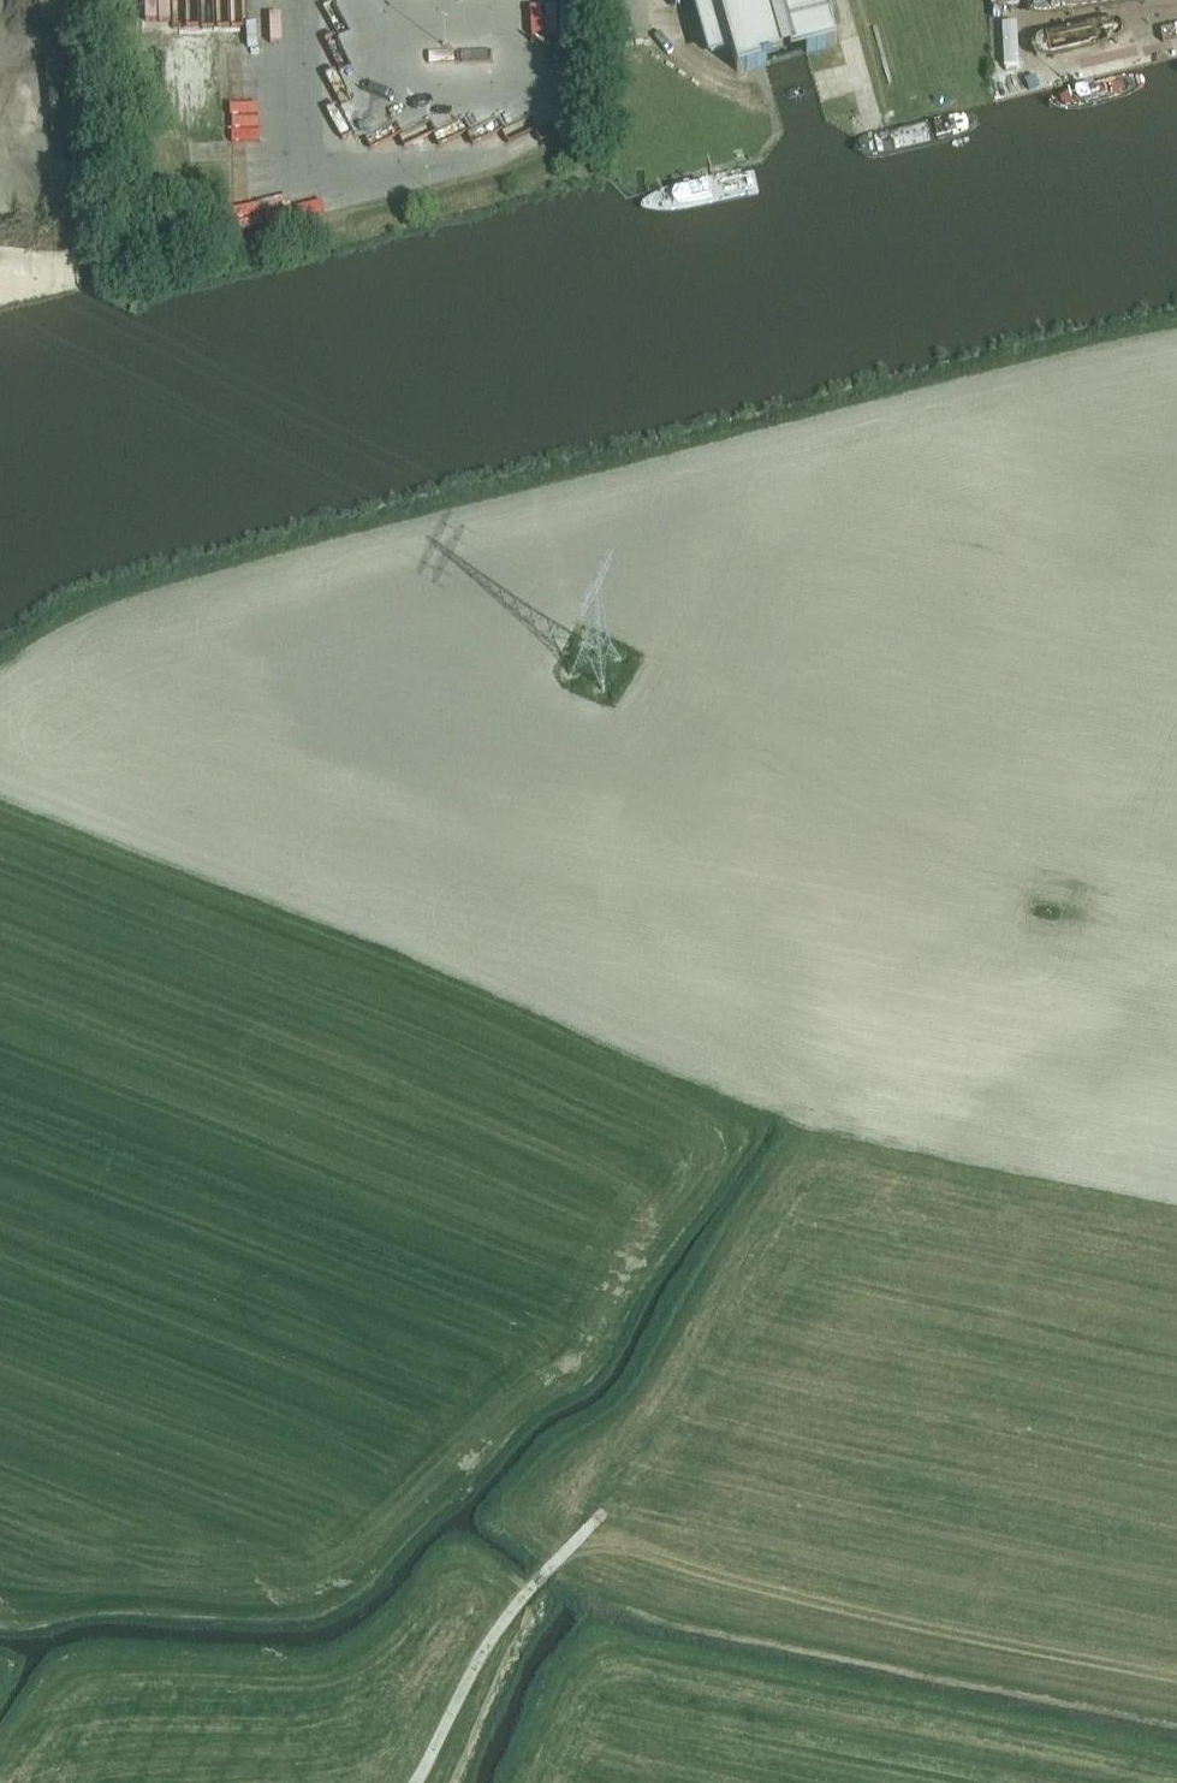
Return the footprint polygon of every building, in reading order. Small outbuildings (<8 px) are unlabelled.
[(173,123),(222,122),(219,44),(256,42),(256,23),(248,23),(248,0),(140,0),(141,47),(171,46),(173,123)] [(711,56),(731,50),(737,72),(836,45),(824,0),(695,0),(711,56)]
